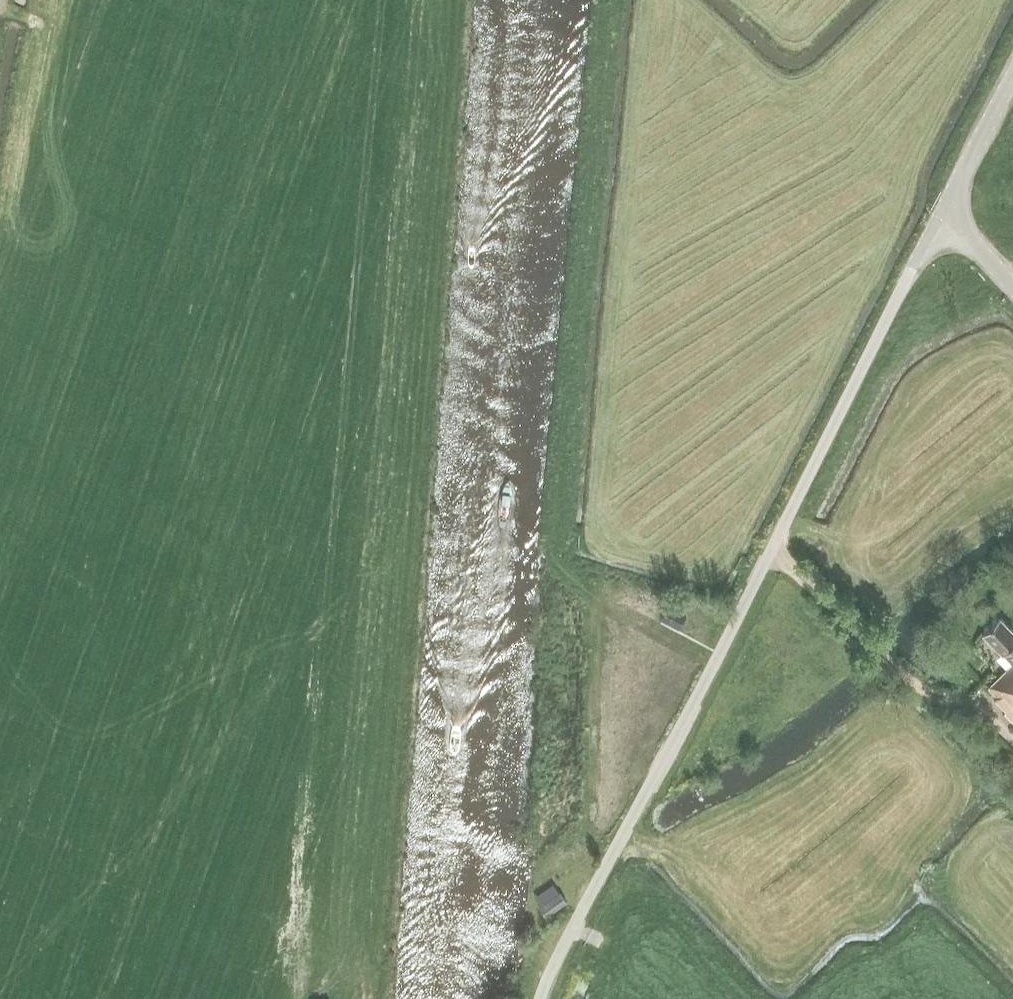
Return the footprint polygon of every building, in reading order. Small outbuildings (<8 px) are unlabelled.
[(998,616),(982,632),(1012,664),(988,688),(998,698),(995,702),(1005,712),(1005,713),(1012,721),(1012,632),(998,616)] [(546,916),(566,903),(559,893),(539,906),(546,916)]
